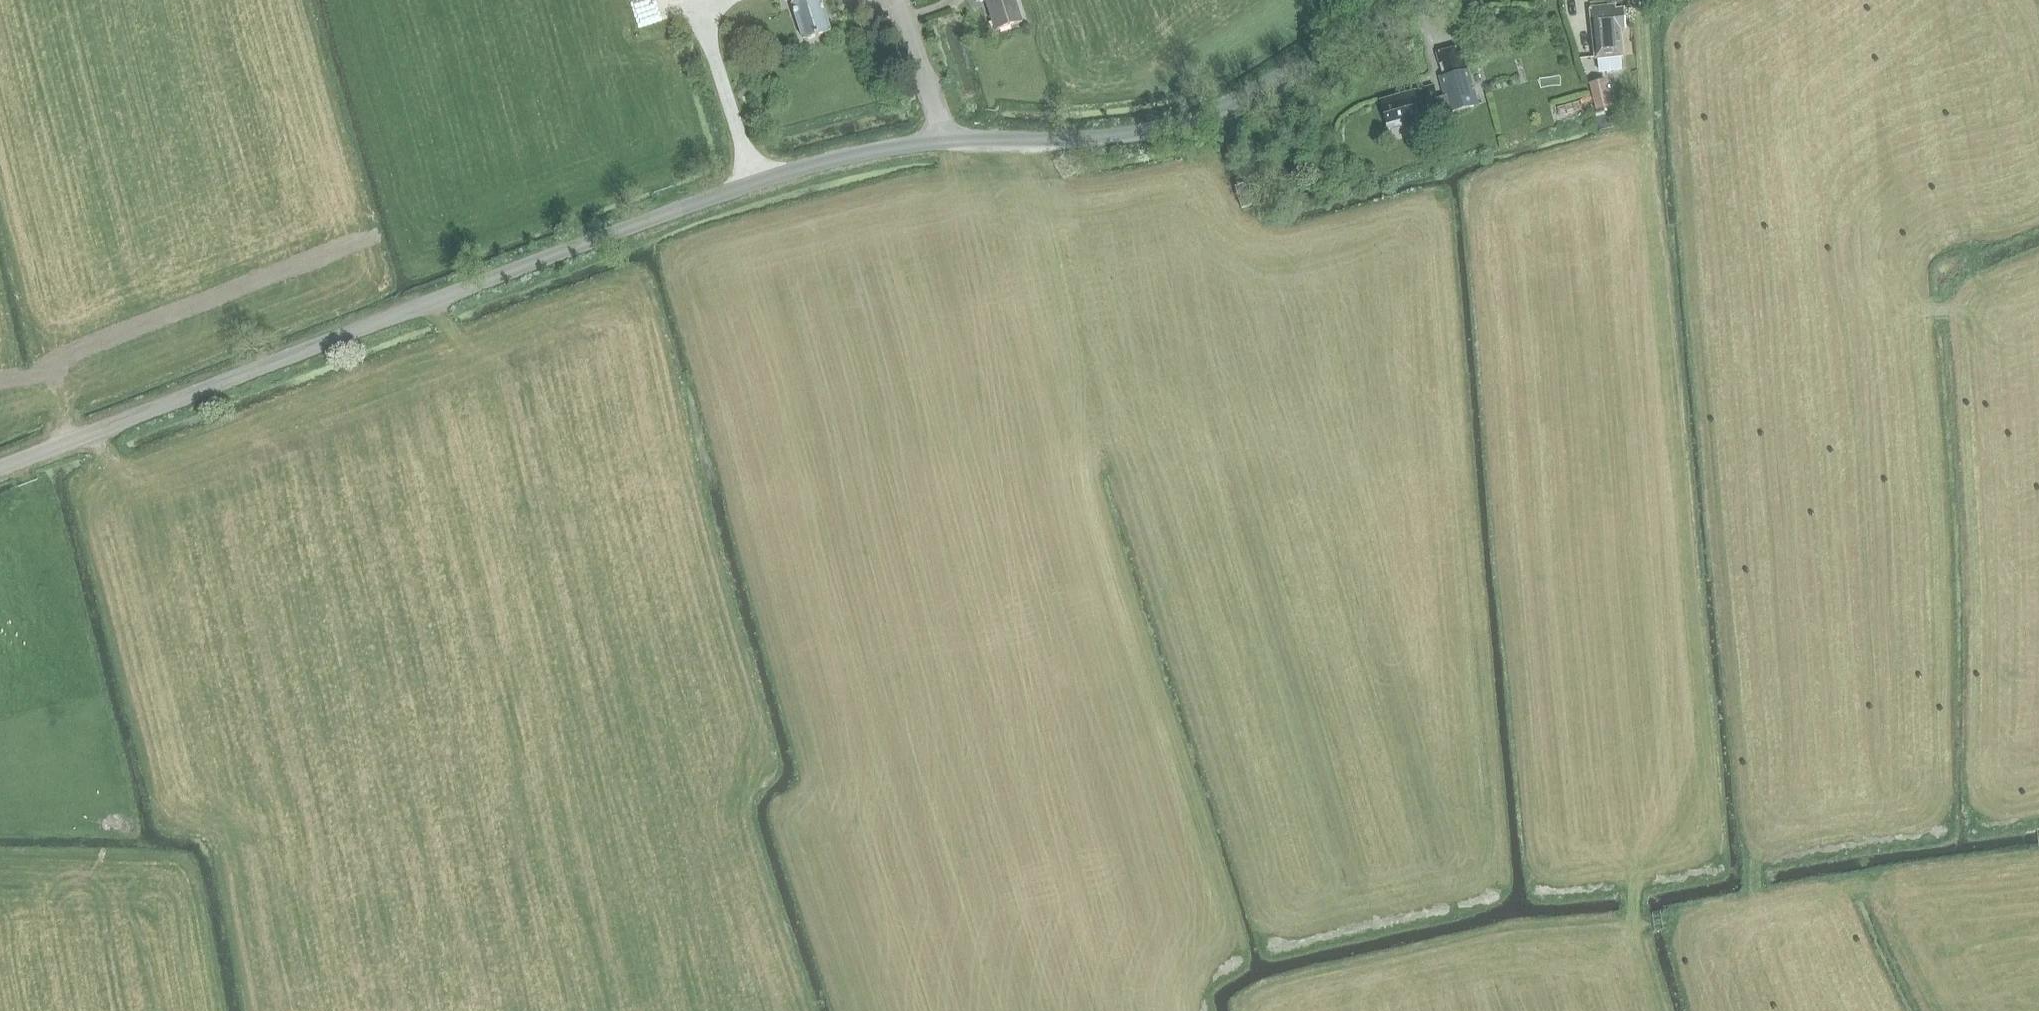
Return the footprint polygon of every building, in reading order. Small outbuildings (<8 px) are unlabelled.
[(830,34),(819,0),(794,0),(795,2),(790,4),(802,42),(830,34)] [(1016,0),(974,0),(976,5),(985,2),(995,32),(1022,23),(1015,3),(1017,2),(1016,0)] [(1615,11),(1614,6),(1589,9),(1594,60),(1596,59),(1597,68),(1602,72),(1618,70),(1621,65),(1620,57),(1622,57),(1619,30),(1625,29),(1623,10),(1615,11)] [(1434,98),(1433,95),(1431,87),(1380,102),(1386,125),(1408,119),(1410,124),(1439,116),(1437,110),(1446,108),(1448,113),(1477,105),(1460,45),(1434,53),(1440,75),(1437,76),(1443,96),(1434,98)] [(1605,78),(1588,83),(1595,111),(1612,107),(1605,78)] [(1251,207),(1245,186),(1235,189),(1241,210),(1251,207)]
